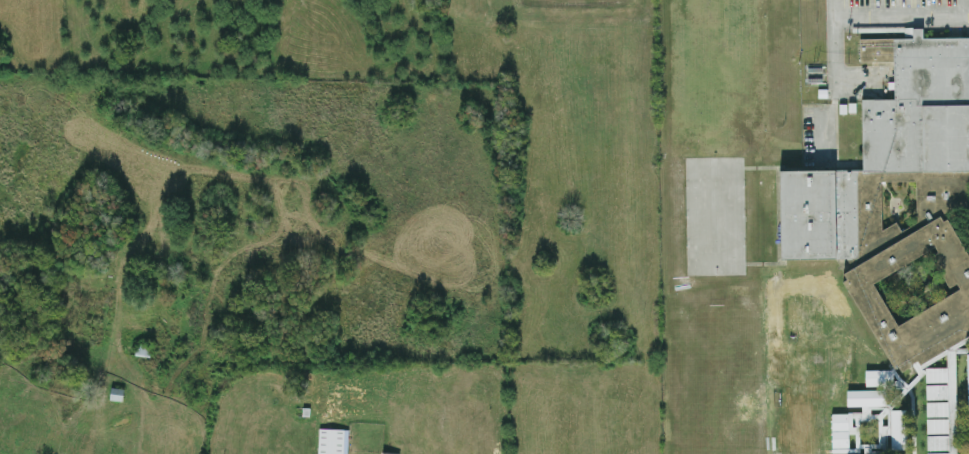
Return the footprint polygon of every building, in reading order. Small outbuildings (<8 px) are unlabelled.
[(859,38),(968,37),(968,179),(965,179),(968,211),(950,222),(968,258),(968,331),(897,373),(843,274),(860,262),(856,257),(780,257),(778,170),(862,168),(860,97),(893,98),(892,61),(859,60),(859,38)] [(846,390),(847,404),(831,405),(832,437),(847,436),(847,433),(854,433),(853,411),(862,411),(862,405),(885,405),(885,389),(846,390)] [(907,448),(906,409),(890,409),(891,449),(907,448)] [(348,429),(319,428),(318,453),(347,453),(348,429)]
